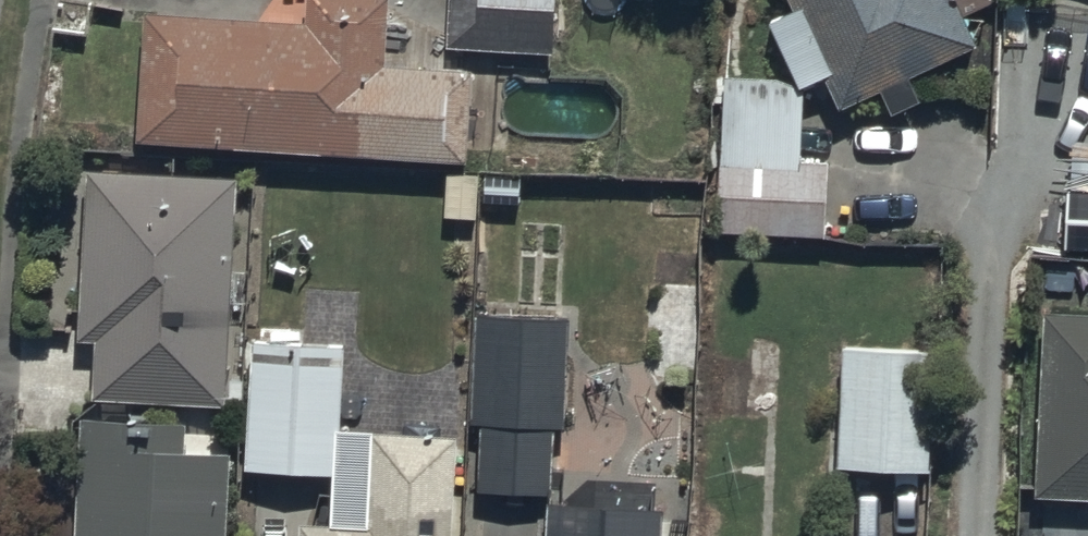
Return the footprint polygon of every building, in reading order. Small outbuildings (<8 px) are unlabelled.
[(144,54),(139,145),(470,163),(474,72),(391,67),(393,24),(394,0),(310,0),(309,20),(146,11),(144,54)] [(451,52),(552,57),(555,0),(454,0),(451,52)] [(833,87),(971,24),(960,0),(794,0),(833,87)] [(802,89),(792,88),(718,86),(714,238),(829,241),(831,165),(800,164),(802,89)] [(1062,129),(1063,242),(1087,241),(1087,129),(1062,129)] [(77,401),(227,409),(239,182),(89,174),(77,401)] [(568,323),(478,318),(469,494),(559,499),(568,323)] [(1047,319),(1046,336),(1038,502),(1087,504),(1087,321),(1047,319)] [(346,354),(252,349),(245,479),(340,484),(346,354)] [(940,356),(844,351),(838,473),(933,478),(940,356)] [(186,456),(187,426),(81,421),(80,451),(75,535),(225,535),(230,458),(186,456)] [(464,447),(379,442),(375,531),(328,529),(307,528),(307,535),(459,535),(464,447)] [(544,512),(542,535),(662,535),(663,518),(544,512)]
